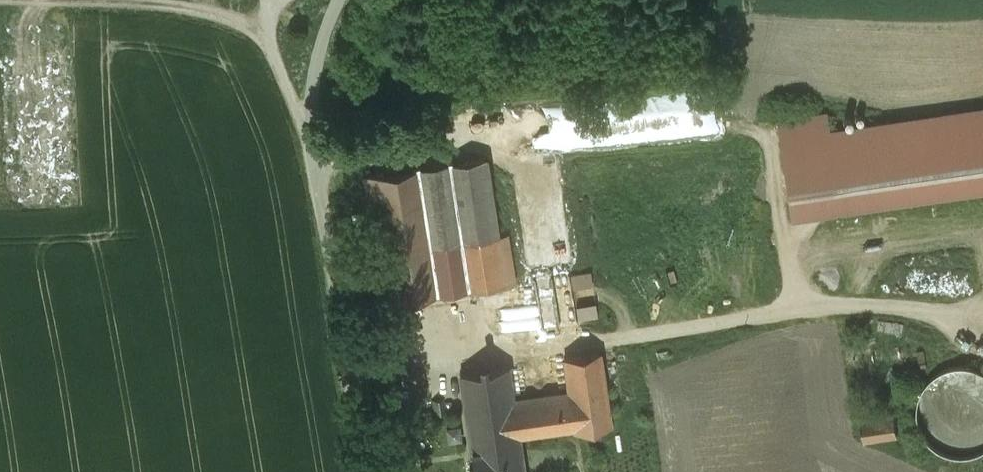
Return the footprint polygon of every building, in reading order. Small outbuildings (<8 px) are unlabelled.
[(570,148),(568,103),(515,105),(517,151),(570,148)] [(784,141),(793,202),(982,174),(982,112),(826,135),(784,141)] [(823,115),(782,121),(784,141),(826,135),(823,115)] [(485,158),(364,176),(384,303),(514,283),(506,234),(497,236),(485,158)] [(594,270),(573,271),(574,286),(594,285),(594,270)] [(572,290),(559,294),(564,313),(577,309),(572,290)] [(580,318),(600,314),(597,300),(577,304),(580,318)] [(873,346),(897,341),(895,334),(872,339),(873,346)] [(600,352),(564,358),(569,392),(574,428),(575,431),(611,426),(600,352)] [(935,374),(923,388),(918,405),(920,423),(928,438),(942,449),(960,454),(977,451),(982,447),(982,371),(981,370),(966,365),(949,367),(935,374)] [(460,374),(475,471),(524,471),(518,435),(574,428),(569,392),(513,400),(508,366),(460,374)] [(894,414),(861,419),(865,440),(897,435),(894,414)]
